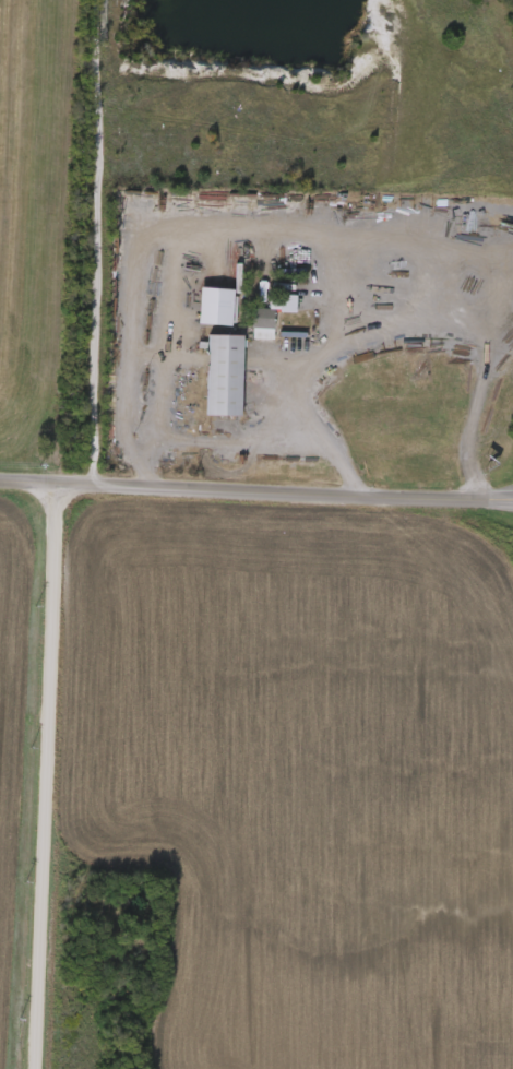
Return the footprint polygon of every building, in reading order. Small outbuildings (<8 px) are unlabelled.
[(270,341),(249,341),(249,310),(270,310),(270,341)] [(239,337),(238,419),(201,418),(201,336),(239,337)]
